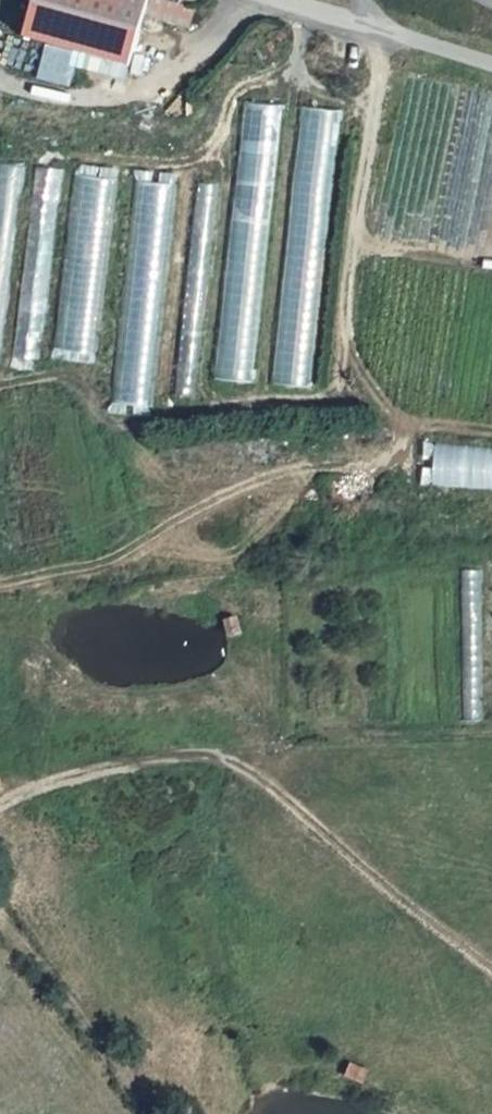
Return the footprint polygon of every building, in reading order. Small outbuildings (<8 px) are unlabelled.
[(30,5),(135,34),(144,0),(31,0),(30,5)] [(161,2),(157,20),(191,26),(195,8),(161,2)] [(255,384),(285,106),(245,101),(215,380),(255,384)] [(300,107),(274,384),(315,388),(340,111),(300,107)] [(4,367),(21,166),(0,164),(0,367),(4,367)] [(42,361),(58,168),(36,166),(20,359),(42,361)] [(73,176),(60,354),(99,357),(113,179),(73,176)] [(139,180),(115,404),(153,408),(177,184),(139,180)] [(491,490),(491,450),(437,449),(435,488),(491,490)]
